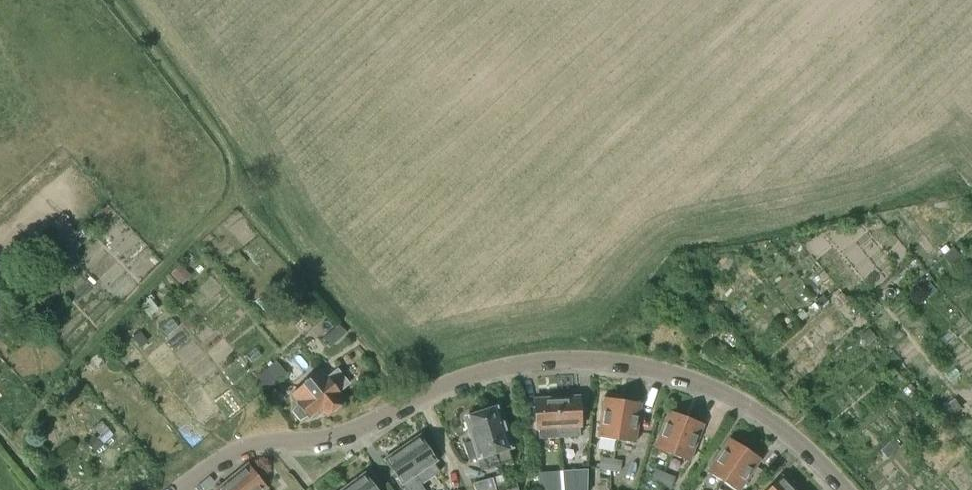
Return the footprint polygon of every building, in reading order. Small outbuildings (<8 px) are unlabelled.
[(180,266),(171,274),(180,283),(188,275),(180,266)] [(338,325),(330,332),(337,340),(345,333),(338,325)] [(257,376),(267,390),(288,374),(287,373),(291,370),(283,360),(279,364),(276,361),(257,376)] [(320,371),(291,394),(298,402),(296,403),(298,404),(291,412),(299,420),(308,416),(309,417),(321,408),(327,416),(343,403),(337,395),(339,393),(339,392),(349,384),(337,370),(327,378),(326,377),(325,378),(320,371)] [(578,397),(556,398),(559,438),(579,437),(578,427),(579,427),(578,398),(579,398),(578,397)] [(559,438),(556,398),(535,399),(536,429),(538,429),(540,439),(559,438)] [(616,440),(622,401),(603,398),(597,437),(616,440)] [(642,404),(622,401),(616,440),(636,443),(642,404)] [(482,414),(499,465),(512,461),(507,448),(512,447),(499,408),(482,414)] [(672,455),(686,417),(668,410),(654,448),(672,455)] [(499,465),(482,414),(465,419),(472,441),(463,444),(469,461),(482,457),(486,469),(499,465)] [(686,417),(672,455),(689,462),(704,424),(686,417)] [(420,435),(402,448),(425,482),(439,472),(433,463),(437,461),(420,435)] [(723,482),(745,448),(730,438),(707,472),(723,482)] [(402,448),(384,460),(405,489),(424,489),(420,485),(425,482),(402,448)] [(745,448),(723,482),(735,489),(740,489),(761,459),(745,448)] [(609,470),(611,459),(600,457),(598,469),(609,470)] [(611,459),(609,470),(620,472),(622,460),(611,459)] [(241,489),(265,489),(267,488),(248,464),(231,478),(241,489)] [(665,473),(654,469),(650,480),(660,484),(665,473)] [(563,489),(586,489),(587,470),(562,472),(563,489)] [(540,489),(560,489),(559,471),(537,473),(540,489)] [(351,489),(377,489),(365,473),(348,486),(351,489)] [(665,473),(660,484),(670,488),(675,477),(665,473)] [(781,476),(767,489),(795,489),(781,476)] [(231,478),(217,489),(241,489),(231,478)] [(472,484),(475,489),(495,489),(494,487),(492,478),(472,484)] [(507,489),(518,489),(515,480),(505,483),(507,489)]
